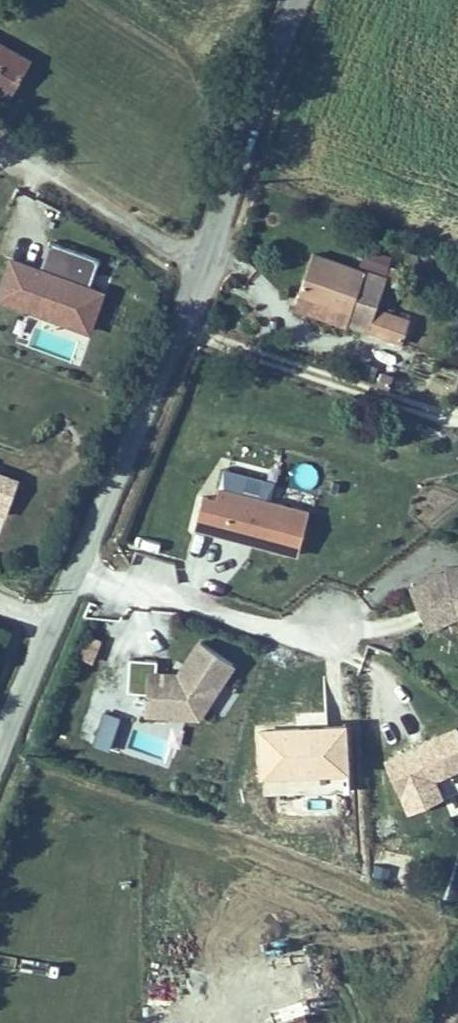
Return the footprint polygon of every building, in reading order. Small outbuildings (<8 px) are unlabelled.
[(0,40),(0,88),(14,95),(33,57),(0,40)] [(93,331),(109,289),(92,283),(102,257),(51,239),(42,266),(11,254),(0,284),(0,298),(93,331)] [(316,252),(297,306),(403,343),(412,317),(379,305),(389,277),(316,252)] [(5,510),(17,476),(0,471),(0,508),(5,510)] [(300,549),(310,508),(219,486),(217,496),(204,493),(197,524),(247,536),(248,531),(256,533),(254,538),(300,549)] [(447,568),(410,583),(427,623),(457,610),(457,569),(447,568)] [(102,639),(89,633),(79,656),(92,662),(102,639)] [(198,637),(178,670),(158,668),(158,658),(129,658),(129,690),(145,691),(145,716),(200,717),(236,662),(198,637)] [(130,719),(103,711),(94,743),(120,751),(130,719)] [(349,722),(260,726),(263,776),(265,776),(266,796),(350,791),(349,771),(352,771),(349,722)] [(435,774),(457,764),(457,728),(456,724),(385,757),(409,809),(444,793),(435,774)]
